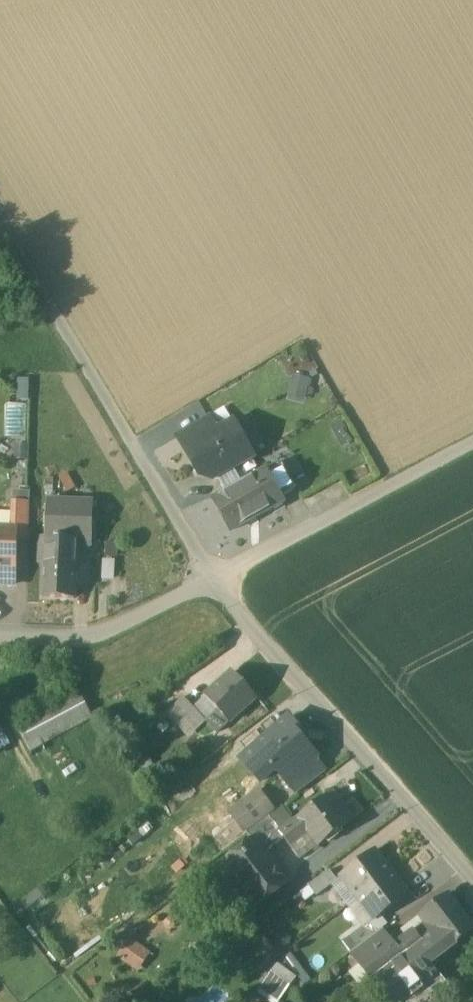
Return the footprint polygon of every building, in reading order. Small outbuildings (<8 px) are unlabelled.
[(210,420),(178,438),(186,452),(218,433),(210,420)] [(227,428),(218,433),(186,452),(187,454),(192,451),(198,461),(195,467),(201,478),(213,481),(241,465),(252,458),(241,440),(236,443),(227,428)] [(280,464),(266,472),(281,499),(296,491),(280,464)] [(241,465),(217,479),(226,495),(214,502),(232,534),(283,504),(281,499),(266,472),(250,481),(241,465)] [(93,502),(47,500),(46,538),(46,541),(62,541),(76,542),(76,546),(91,547),(93,502)] [(30,503),(12,502),(11,528),(12,528),(12,529),(16,530),(15,536),(17,536),(16,538),(29,539),(30,503)] [(0,527),(0,584),(15,584),(16,538),(17,536),(15,536),(16,530),(12,529),(12,528),(11,528),(0,527)] [(62,541),(46,541),(46,538),(41,538),(40,565),(44,565),(44,563),(61,564),(62,541)] [(61,564),(44,563),(44,565),(43,597),(74,599),(76,546),(76,542),(62,541),(61,564)] [(230,673),(204,699),(218,714),(229,726),(256,701),(230,673)] [(78,693),(16,727),(30,754),(92,720),(78,693)] [(183,700),(165,716),(175,727),(193,711),(183,700)] [(229,726),(218,714),(206,725),(216,737),(229,726)] [(289,721),(256,750),(257,751),(242,763),(252,775),(261,785),(276,772),(288,786),(314,762),(318,760),(304,744),(306,741),(289,721)] [(10,748),(0,729),(0,753),(10,748)] [(326,774),(314,762),(288,786),(298,797),(326,774)] [(273,812),(258,792),(227,815),(243,836),(273,812)] [(333,795),(299,820),(319,847),(320,848),(354,823),(333,795)] [(261,824),(247,834),(251,840),(255,844),(256,843),(265,854),(285,840),(280,834),(282,833),(270,817),(261,824)] [(282,833),(280,834),(285,840),(301,861),(319,847),(299,820),(282,833)] [(256,843),(255,844),(251,840),(237,851),(240,855),(225,866),(246,893),(250,890),(257,898),(270,889),(274,894),(287,884),(265,854),(256,843)] [(375,853),(340,879),(356,901),(392,875),(375,853)] [(329,873),(308,888),(317,899),(337,884),(329,873)] [(392,875),(356,901),(374,924),(409,898),(392,875)] [(448,898),(420,918),(426,925),(433,936),(461,915),(448,898)] [(433,936),(447,954),(472,934),(472,931),(461,915),(433,936)] [(420,918),(402,932),(407,939),(426,925),(420,918)] [(407,939),(394,949),(402,960),(433,936),(426,925),(407,939)] [(368,926),(348,941),(356,951),(376,936),(368,926)] [(356,951),(351,955),(358,964),(389,942),(381,932),(376,936),(356,951)] [(402,960),(384,974),(389,980),(396,988),(413,975),(423,989),(436,979),(428,968),(447,954),(433,936),(402,960)] [(118,958),(138,972),(150,954),(130,940),(118,958)] [(389,942),(358,964),(372,983),(384,974),(402,960),(394,949),(389,942)] [(278,965),(257,995),(267,1001),(281,1001),(297,979),(278,965)] [(384,974),(378,979),(382,985),(389,980),(384,974)] [(396,988),(405,1001),(406,1001),(407,1001),(423,989),(413,975),(396,988)] [(382,985),(395,1001),(404,1001),(405,1001),(396,988),(389,980),(382,985)] [(407,1001),(432,1001),(423,989),(407,1001)]
